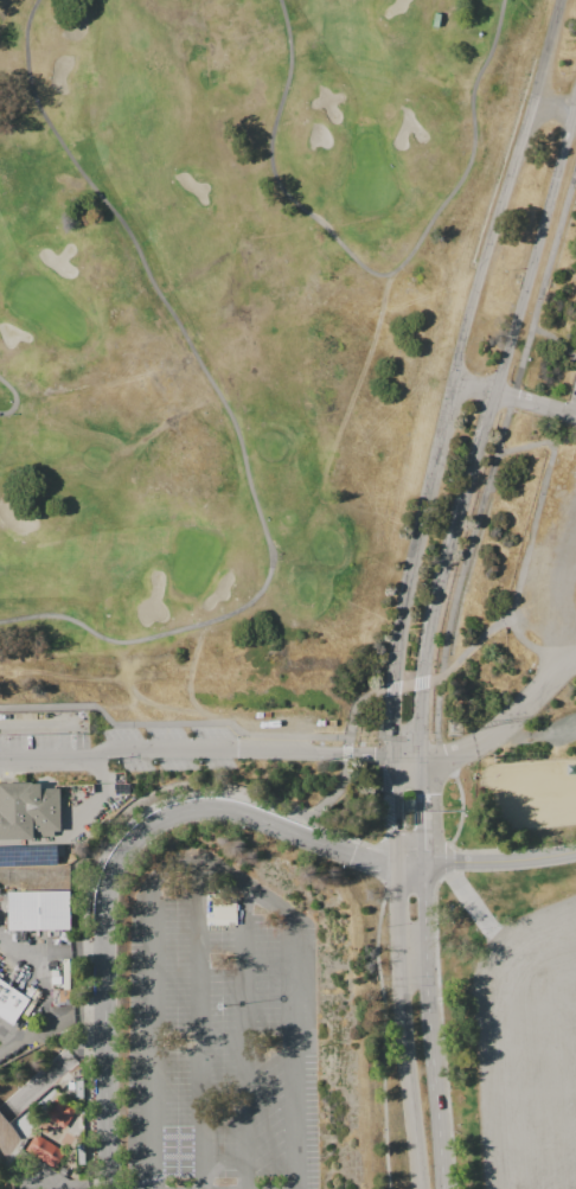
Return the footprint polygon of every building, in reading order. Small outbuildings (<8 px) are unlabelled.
[(32,838),(0,839),(0,781),(31,781),(31,782),(39,782),(39,786),(53,786),(59,786),(59,830),(52,830),(52,835),(32,835),(32,838)] [(412,798),(402,798),(402,811),(412,810),(412,798)] [(56,863),(56,844),(0,846),(0,865),(56,863)] [(6,890),(68,890),(69,928),(7,929),(6,890)] [(12,1024),(0,1016),(0,978),(28,998),(13,1019),(14,1021),(12,1024)] [(82,1097),(73,1097),(73,1087),(66,1087),(66,1082),(66,1081),(73,1081),(73,1079),(82,1079),(82,1097)] [(44,1116),(56,1097),(73,1108),(62,1127),(44,1116)] [(53,1166),(63,1151),(34,1132),(24,1149),(53,1166)] [(83,1143),(83,1163),(75,1163),(75,1143),(83,1143)]
